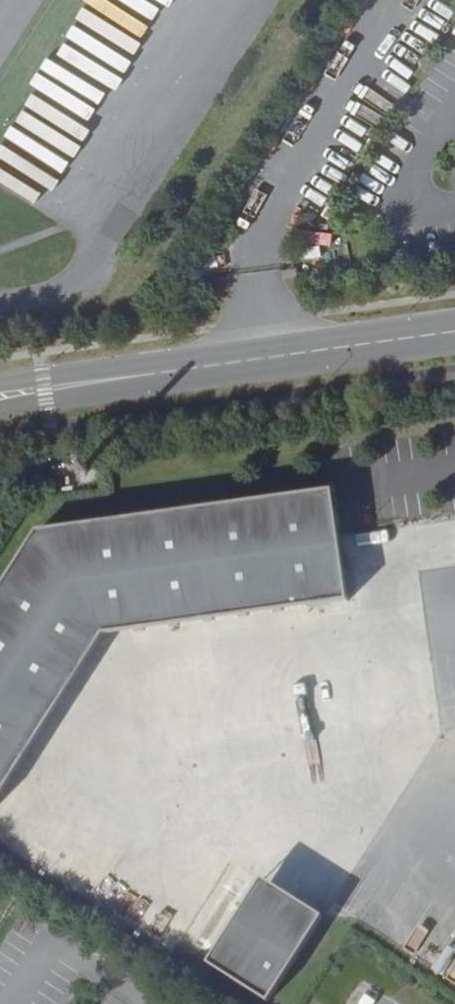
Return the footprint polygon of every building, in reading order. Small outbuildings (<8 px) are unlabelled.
[(0,581),(0,790),(101,633),(344,602),(329,490),(33,529),(0,581)] [(208,966),(267,1003),(269,1003),(324,918),(263,880),(208,966)]
